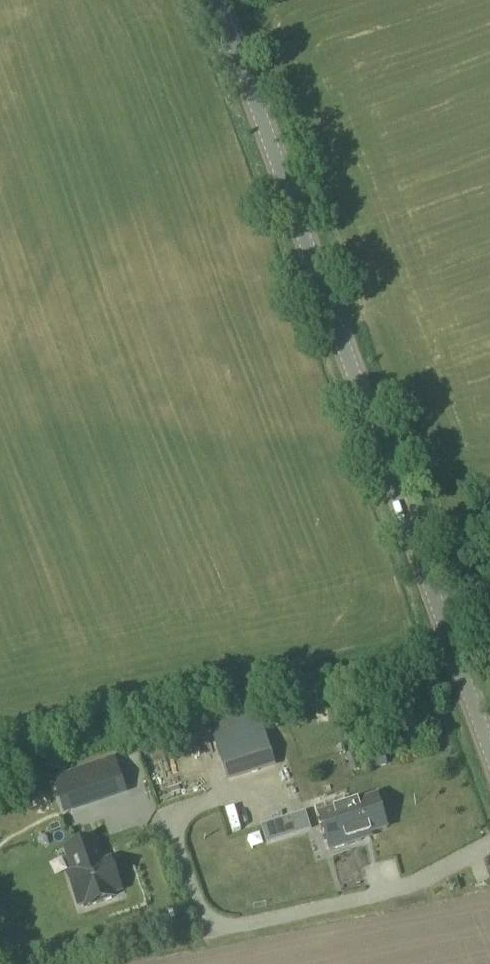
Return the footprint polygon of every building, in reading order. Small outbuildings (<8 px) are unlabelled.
[(265,771),(257,748),(229,759),(237,781),(265,771)] [(372,761),(374,769),(386,766),(384,758),(372,761)] [(51,780),(64,817),(83,810),(70,773),(51,780)] [(329,850),(371,837),(370,834),(386,829),(377,797),(319,815),(329,850)] [(63,850),(71,872),(65,874),(77,909),(83,907),(84,911),(118,899),(117,895),(123,893),(111,858),(105,860),(98,838),(63,850)]
